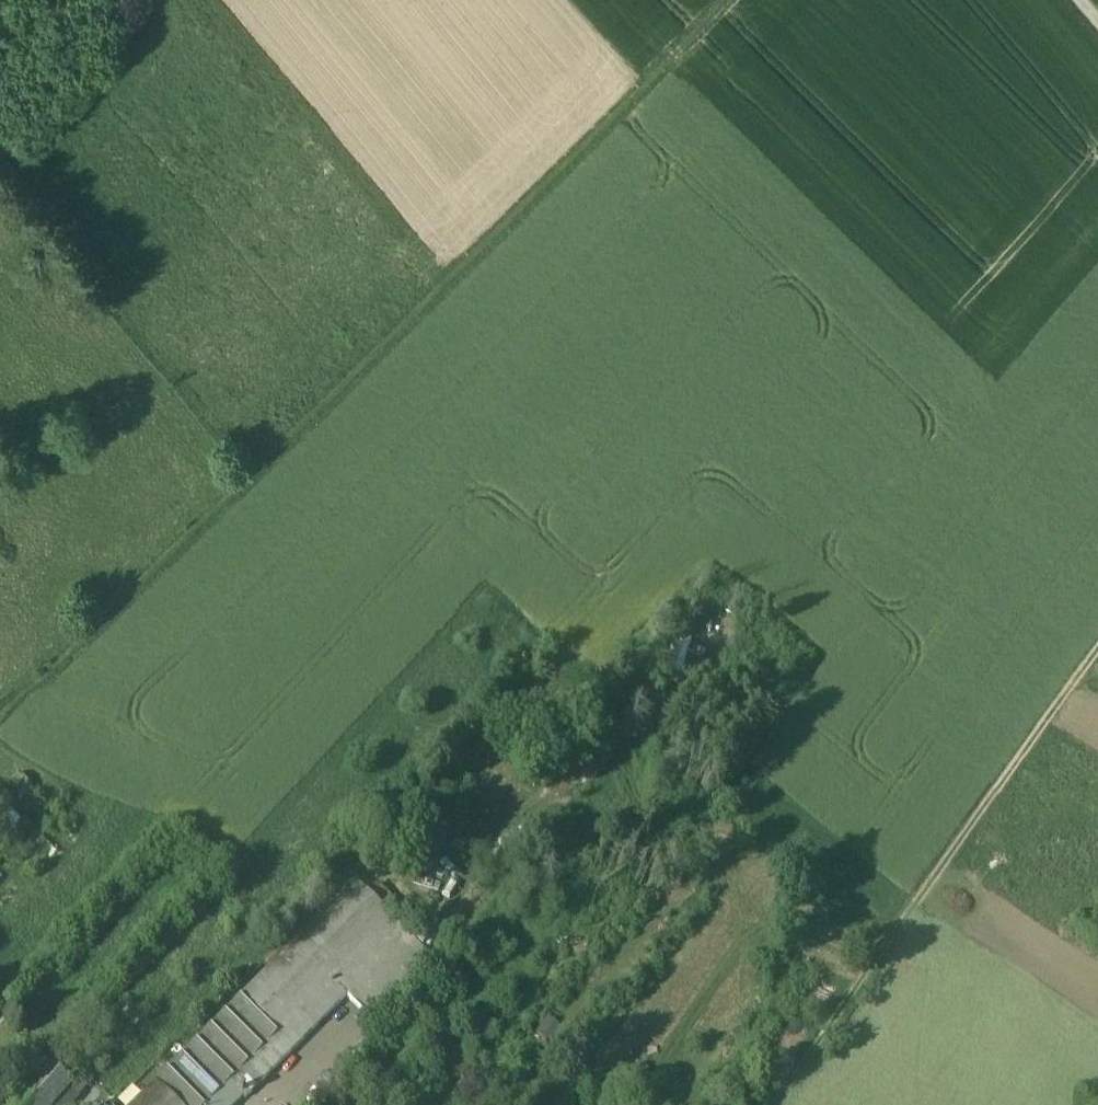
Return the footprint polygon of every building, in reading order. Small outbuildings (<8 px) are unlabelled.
[(29,789),(18,778),(10,787),(21,798),(29,789)] [(30,831),(21,840),(31,850),(41,841),(30,831)] [(135,1104),(236,1104),(242,1099),(244,1101),(346,997),(351,1001),(368,1018),(428,956),(411,939),(392,920),(354,883),(135,1104)] [(447,1022),(438,1015),(431,1024),(440,1031),(447,1022)] [(55,1067),(41,1054),(32,1064),(45,1076),(51,1070),(52,1071),(55,1067)] [(19,1104),(54,1104),(69,1088),(52,1071),(51,1070),(45,1076),(19,1104)] [(54,1104),(73,1104),(80,1099),(69,1088),(54,1104)]
